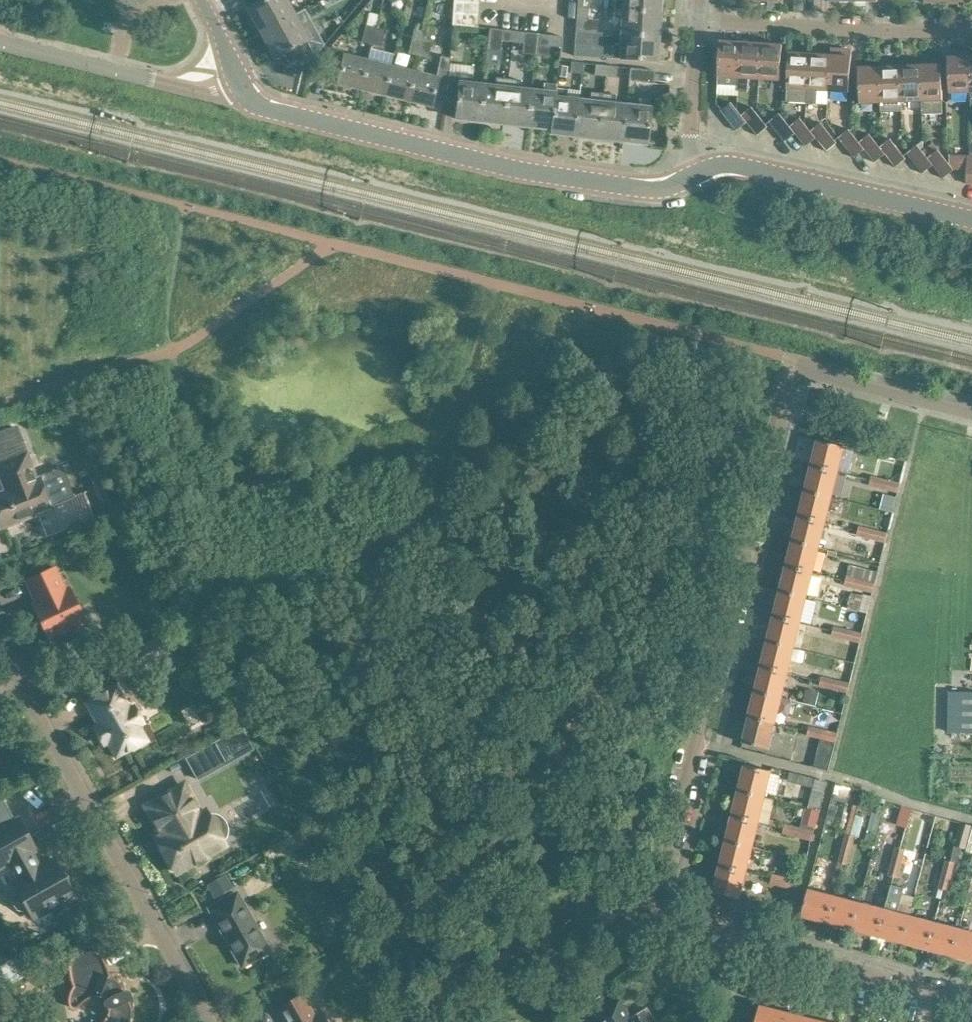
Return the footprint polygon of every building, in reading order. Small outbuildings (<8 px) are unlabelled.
[(248,7),(262,32),(293,15),(285,0),(254,0),(256,3),(248,7)] [(615,9),(659,12),(660,0),(616,0),(615,9)] [(454,1),(453,13),(477,15),(478,3),(454,1)] [(577,7),(577,17),(587,18),(587,7),(577,7)] [(293,15),(262,32),(276,57),(283,53),(289,65),(313,52),(315,56),(324,46),(317,34),(304,9),(293,15)] [(623,21),(622,33),(657,35),(659,12),(615,9),(614,21),(623,21)] [(361,42),(372,44),(376,27),(375,27),(378,14),(369,12),(361,42)] [(477,15),(453,13),(452,24),(477,26),(477,15)] [(376,27),(372,44),(381,46),(385,29),(376,27)] [(408,53),(417,56),(421,39),(423,32),(414,29),(408,53)] [(502,41),(513,42),(514,31),(504,29),(502,41)] [(597,31),(576,30),(574,56),(656,61),(657,35),(622,33),(621,44),(612,44),(612,45),(602,44),(602,32),(597,32),(597,31)] [(514,31),(513,42),(524,44),(525,32),(514,31)] [(563,36),(553,35),(551,46),(562,47),(563,36)] [(421,39),(417,56),(427,58),(431,42),(421,39)] [(738,85),(739,78),(741,42),(721,41),(718,77),(719,77),(718,84),(727,85),(738,85)] [(741,42),(739,78),(738,91),(748,91),(749,78),(760,79),(762,43),(741,42)] [(783,44),(762,43),(760,79),(781,80),(783,44)] [(831,55),(829,91),(850,92),(852,50),(831,49),(831,55)] [(337,84),(361,90),(368,59),(344,53),(337,84)] [(786,101),(806,102),(810,54),(789,53),(786,101)] [(810,54),(806,102),(817,103),(818,90),(829,91),(831,55),(810,54)] [(434,94),(446,97),(449,72),(450,57),(440,55),(436,76),(414,70),(406,101),(431,107),(434,94)] [(950,93),(971,92),(969,57),(948,57),(950,93)] [(361,90),(384,96),(391,65),(368,59),(361,90)] [(572,61),(571,72),(581,73),(582,62),(572,61)] [(594,74),(605,76),(606,65),(595,63),(594,74)] [(384,96),(406,101),(414,70),(391,65),(384,96)] [(606,65),(605,76),(617,77),(618,66),(606,65)] [(902,102),(922,101),(920,65),(900,66),(902,102)] [(920,65),(922,101),(922,114),(943,113),(942,100),(943,100),(942,65),(920,65)] [(902,112),(902,102),(900,66),(882,67),(883,102),(883,112),(902,112)] [(629,80),(654,83),(655,71),(631,67),(629,80)] [(860,103),(883,102),(882,67),(859,68),(860,103)] [(455,118),(480,121),(484,85),(472,84),(473,75),(449,72),(446,97),(445,105),(456,106),(455,118)] [(480,121),(503,123),(508,78),(496,77),(495,86),(484,85),(480,121)] [(503,123),(525,126),(530,91),(520,90),(521,80),(508,78),(503,123)] [(525,126),(550,129),(551,129),(556,88),(557,84),(544,83),(542,92),(530,91),(525,126)] [(550,133),(574,135),(578,101),(567,100),(568,90),(556,88),(551,129),(550,129),(550,133)] [(574,135),(598,138),(603,94),(590,92),(589,102),(578,101),(574,135)] [(598,138),(622,141),(626,107),(615,105),(616,95),(603,94),(598,138)] [(626,107),(622,141),(647,144),(652,99),(639,98),(638,108),(626,107)] [(737,131),(747,123),(742,115),(732,102),(721,111),(728,119),(737,131)] [(742,115),(747,123),(757,136),(768,127),(752,107),(742,115)] [(785,142),(795,134),(790,127),(780,114),(769,122),(785,142)] [(816,138),(811,131),(801,118),(790,127),(795,134),(806,147),(816,138)] [(811,131),(816,138),(827,151),(837,143),(821,123),(811,131)] [(854,158),(865,150),(859,142),(849,129),(839,138),(854,158)] [(875,163),(885,154),(880,147),(870,134),(859,142),(865,150),(875,163)] [(880,147),(885,154),(896,167),(906,159),(894,143),(891,139),(880,147)] [(944,178),(954,170),(949,163),(939,150),(933,143),(923,151),(928,158),(933,165),(944,178)] [(923,174),(933,165),(928,158),(923,151),(918,145),(907,153),(923,174)] [(971,184),(971,158),(949,157),(949,163),(954,170),(967,171),(966,183),(971,184)] [(37,513),(46,537),(95,519),(84,491),(73,496),(50,505),(40,478),(37,479),(16,427),(0,434),(0,463),(0,474),(1,477),(6,491),(0,493),(0,528),(37,513)] [(818,439),(812,464),(838,471),(844,446),(818,439)] [(812,464),(806,490),(832,496),(838,471),(812,464)] [(869,486),(883,490),(885,480),(872,476),(869,486)] [(885,480),(883,490),(898,494),(901,484),(885,480)] [(806,490),(799,515),(825,522),(832,496),(806,490)] [(799,515),(793,540),(819,547),(825,522),(799,515)] [(857,536),(871,540),(873,530),(860,526),(857,536)] [(873,530),(871,540),(886,544),(888,534),(873,530)] [(793,540),(787,565),(813,572),(819,547),(793,540)] [(787,565),(781,591),(807,597),(813,572),(787,565)] [(844,587),(859,590),(861,580),(875,583),(878,572),(850,566),(844,587)] [(33,604),(49,639),(85,622),(69,587),(65,589),(55,567),(26,581),(36,602),(33,604)] [(861,580),(859,590),(873,593),(875,583),(861,580)] [(781,591),(774,616),(800,622),(807,597),(781,591)] [(872,597),(862,594),(858,611),(868,613),(872,597)] [(774,616),(768,641),(794,648),(800,622),(774,616)] [(833,637),(846,640),(849,630),(835,627),(833,637)] [(849,630),(846,640),(861,643),(863,634),(849,630)] [(768,641),(762,666),(788,673),(794,648),(768,641)] [(762,666),(755,691),(781,698),(788,673),(762,666)] [(819,687),(834,691),(836,680),(822,677),(819,687)] [(836,680),(834,691),(848,694),(851,684),(836,680)] [(116,685),(85,702),(98,726),(94,727),(104,745),(108,743),(116,757),(147,740),(139,725),(144,723),(134,705),(129,708),(116,685)] [(951,732),(971,732),(971,691),(952,690),(951,732)] [(755,691),(749,716),(775,723),(781,698),(755,691)] [(775,723),(749,716),(743,743),(769,749),(775,723)] [(237,727),(226,734),(238,756),(249,749),(237,727)] [(807,736),(822,739),(824,730),(809,727),(807,736)] [(824,730),(822,739),(836,743),(838,734),(824,730)] [(746,764),(739,790),(765,796),(772,771),(746,764)] [(789,772),(787,781),(814,788),(816,779),(789,772)] [(813,792),(824,795),(827,782),(816,779),(814,788),(813,792)] [(156,839),(175,872),(191,863),(197,864),(206,859),(208,854),(225,844),(206,811),(200,814),(183,785),(146,806),(157,826),(161,824),(166,833),(156,839)] [(739,790),(733,815),(759,822),(765,796),(739,790)] [(810,793),(807,806),(819,810),(823,797),(810,793)] [(807,806),(801,829),(813,832),(819,810),(807,806)] [(901,806),(896,824),(906,827),(911,808),(901,806)] [(733,815),(726,841),(753,847),(759,822),(733,815)] [(0,828),(0,868),(10,862),(18,878),(13,881),(18,890),(14,893),(12,897),(12,901),(13,905),(16,908),(20,910),(24,910),(28,909),(28,908),(34,919),(74,896),(53,859),(40,866),(31,851),(35,849),(18,818),(0,828)] [(961,823),(959,828),(955,846),(966,849),(971,827),(971,826),(961,823)] [(783,834),(797,838),(800,828),(786,825),(783,834)] [(800,828),(797,838),(811,841),(813,832),(801,829),(800,828)] [(846,835),(843,849),(852,851),(855,838),(846,835)] [(726,841),(720,866),(746,873),(753,847),(726,841)] [(892,862),(902,865),(905,850),(896,848),(892,862)] [(852,851),(843,849),(839,863),(848,865),(852,851)] [(946,860),(942,874),(952,877),(956,863),(946,860)] [(898,880),(899,877),(901,868),(902,865),(892,862),(889,877),(893,878),(898,880)] [(746,873),(720,866),(714,892),(740,899),(746,873)] [(226,871),(206,882),(215,897),(235,886),(226,871)] [(770,885),(784,888),(787,878),(773,874),(770,885)] [(952,877),(942,874),(939,889),(948,891),(952,877)] [(787,878),(784,888),(798,892),(801,882),(787,878)] [(877,935),(903,942),(910,916),(897,913),(902,890),(890,887),(884,909),(877,935)] [(801,915),(827,922),(834,896),(808,889),(801,915)] [(209,908),(242,966),(269,951),(236,893),(209,908)] [(827,922),(852,929),(859,902),(834,896),(827,922)] [(786,912),(794,914),(797,901),(789,899),(786,912)] [(852,929),(877,935),(884,909),(859,902),(852,929)] [(903,942),(928,949),(935,922),(910,916),(903,942)] [(345,922),(343,926),(347,933),(357,928),(353,920),(349,920),(345,922)] [(928,949),(953,955),(960,929),(935,922),(928,949)] [(953,955),(971,960),(971,932),(960,929),(953,955)] [(27,976),(24,970),(23,966),(24,964),(26,962),(29,960),(32,958),(28,951),(0,966),(0,991),(27,976)] [(76,953),(75,955),(73,956),(71,959),(71,960),(70,962),(69,964),(69,965),(69,966),(69,969),(70,975),(71,978),(71,981),(72,984),(73,986),(72,989),(71,991),(70,993),(69,996),(69,999),(69,1002),(69,1004),(69,1005),(70,1006),(70,1007),(72,1008),(73,1008),(74,1008),(76,1008),(77,1007),(78,1006),(79,1005),(79,1004),(81,1001),(83,1000),(85,999),(87,998),(90,997),(92,997),(95,996),(97,997),(100,997),(102,998),(105,1000),(104,1001),(104,1002),(103,1003),(104,1004),(104,1005),(105,1006),(106,1007),(108,1007),(108,1010),(107,1012),(106,1016),(105,1018),(104,1021),(103,1021),(129,1021),(130,1020),(130,1018),(131,1016),(131,1014),(131,1012),(131,1010),(131,1008),(130,1006),(130,1005),(129,1003),(128,1001),(127,999),(128,998),(127,998),(126,999),(122,993),(125,993),(125,992),(122,992),(122,991),(122,989),(121,987),(120,985),(118,982),(116,980),(115,979),(112,977),(110,976),(109,972),(107,968),(106,964),(104,961),(103,958),(102,956),(100,955),(99,953),(96,952),(94,951),(92,951),(89,951),(88,951),(76,953)] [(279,1007),(287,1021),(289,1021),(290,1021),(326,1021),(321,1013),(314,1017),(301,994),(296,997),(279,1007)] [(637,1015),(632,1018),(621,999),(597,1014),(602,1021),(652,1021),(655,1020),(648,1008),(637,1015)] [(785,1012),(760,1006),(755,1021),(783,1021),(785,1012)] [(811,1019),(785,1012),(783,1021),(810,1021),(811,1019)]
